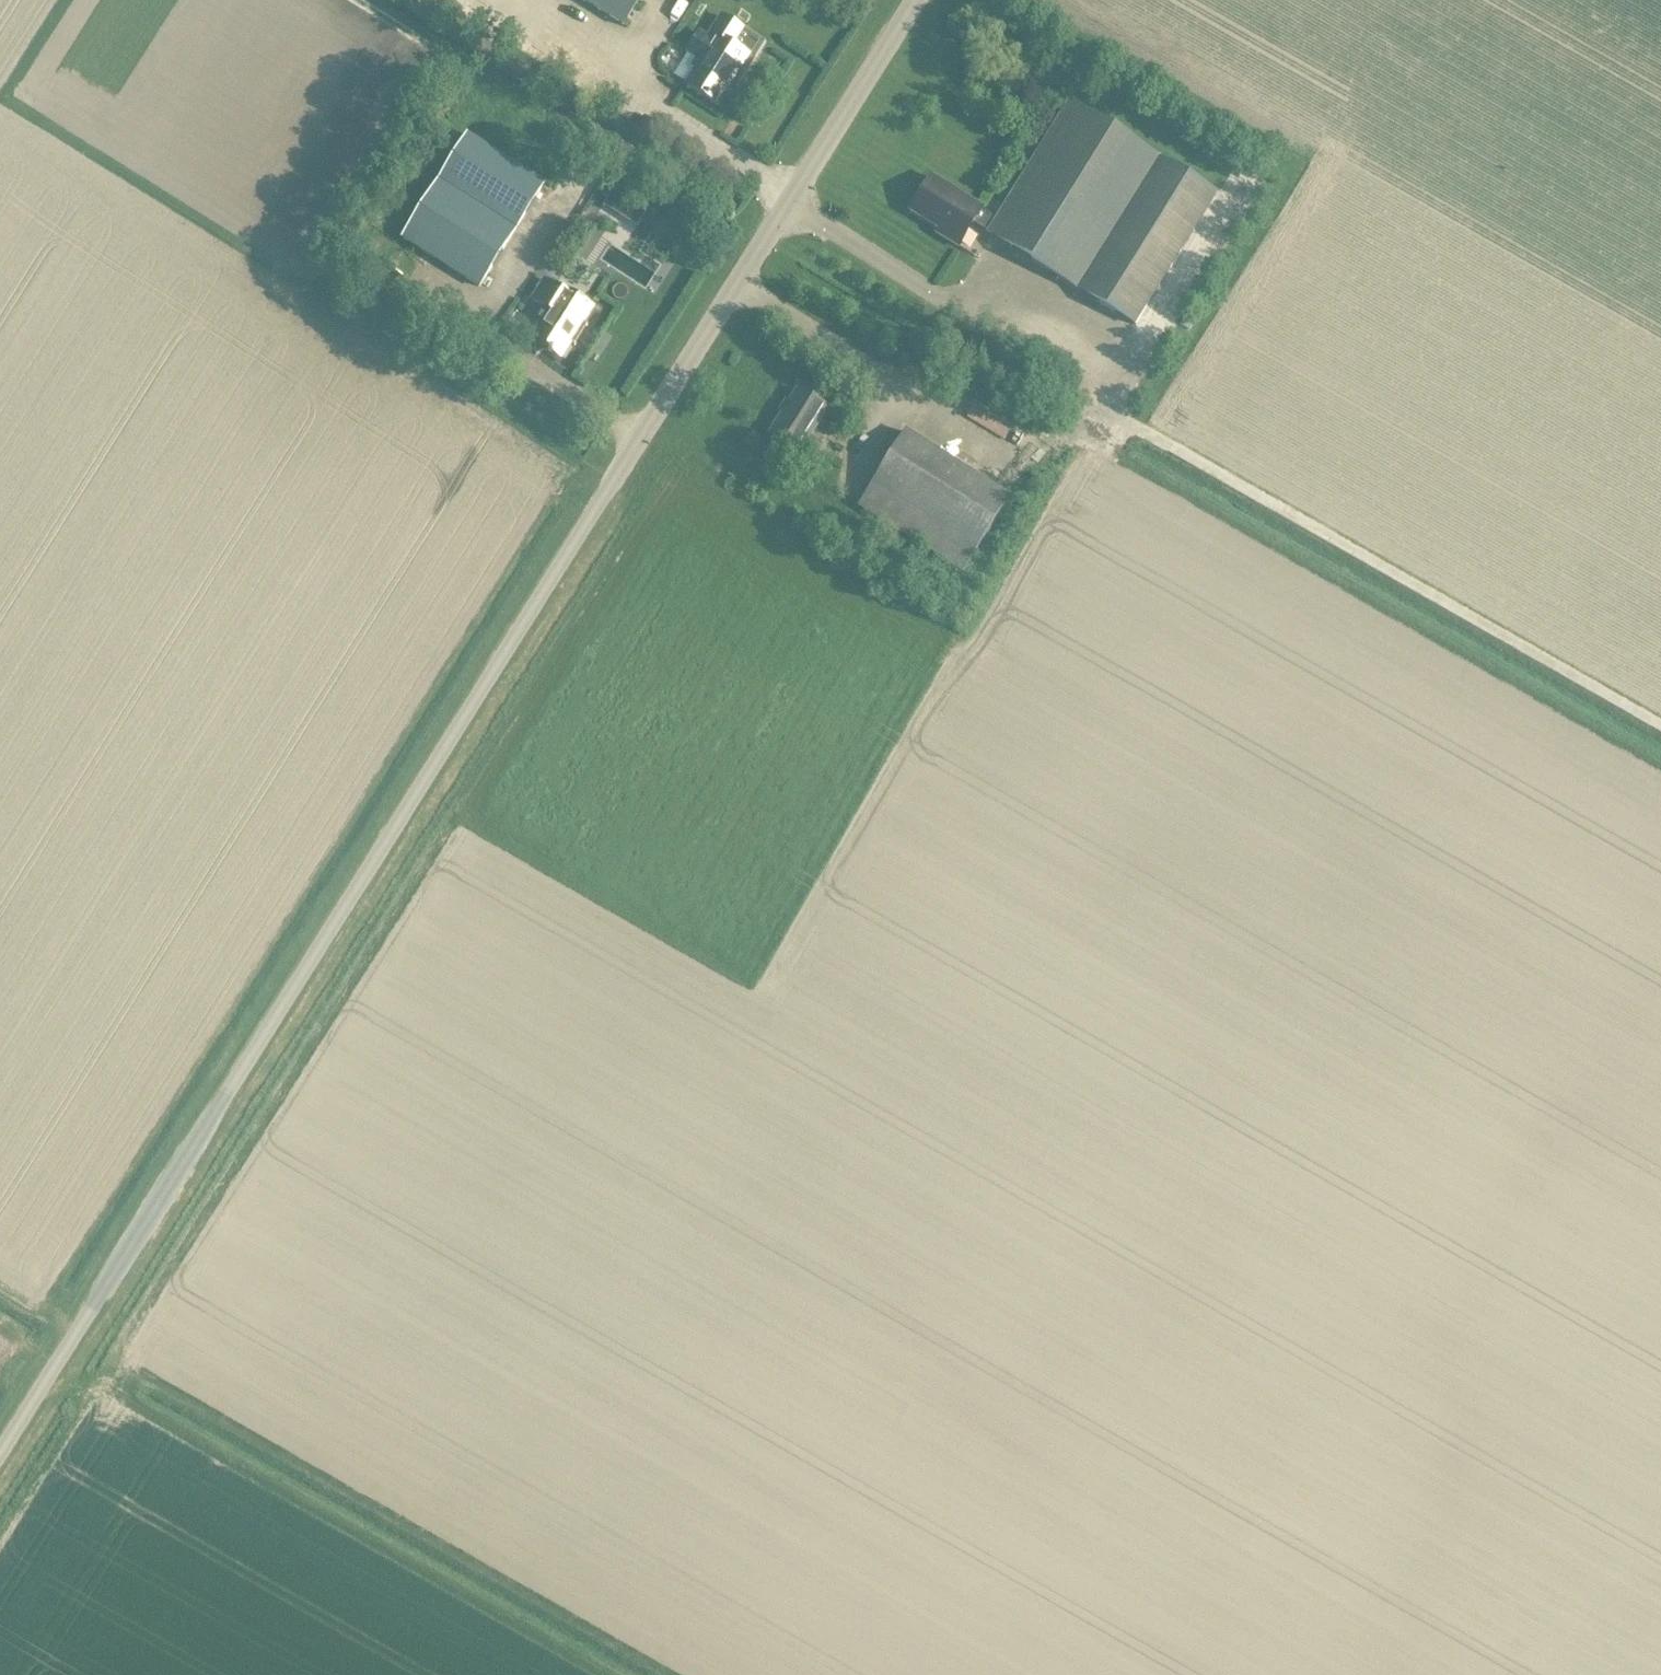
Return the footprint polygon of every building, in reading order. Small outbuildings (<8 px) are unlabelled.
[(622,24),(638,0),(584,0),(622,24)] [(737,77),(750,57),(734,47),(744,30),(719,16),(706,37),(698,32),(686,51),(700,60),(685,84),(716,104),(734,75),(737,77)] [(1157,158),(1067,101),(993,220),(986,232),(1076,288),(1157,158)] [(468,133),(438,179),(515,228),(544,182),(468,133)] [(1131,323),(1215,193),(1158,157),(1157,158),(1076,288),(1131,323)] [(986,232),(993,220),(978,211),(981,207),(930,176),(909,210),(934,225),(931,229),(954,244),(970,218),(986,228),(984,230),(986,232)] [(478,285),(515,228),(438,179),(402,236),(478,285)] [(560,357),(591,307),(556,285),(543,306),(548,309),(530,338),(549,349),(548,351),(551,353),(552,351),(560,357)] [(798,452),(826,408),(796,389),(768,433),(798,452)] [(961,572),(1009,496),(904,430),(857,506),(961,572)]
